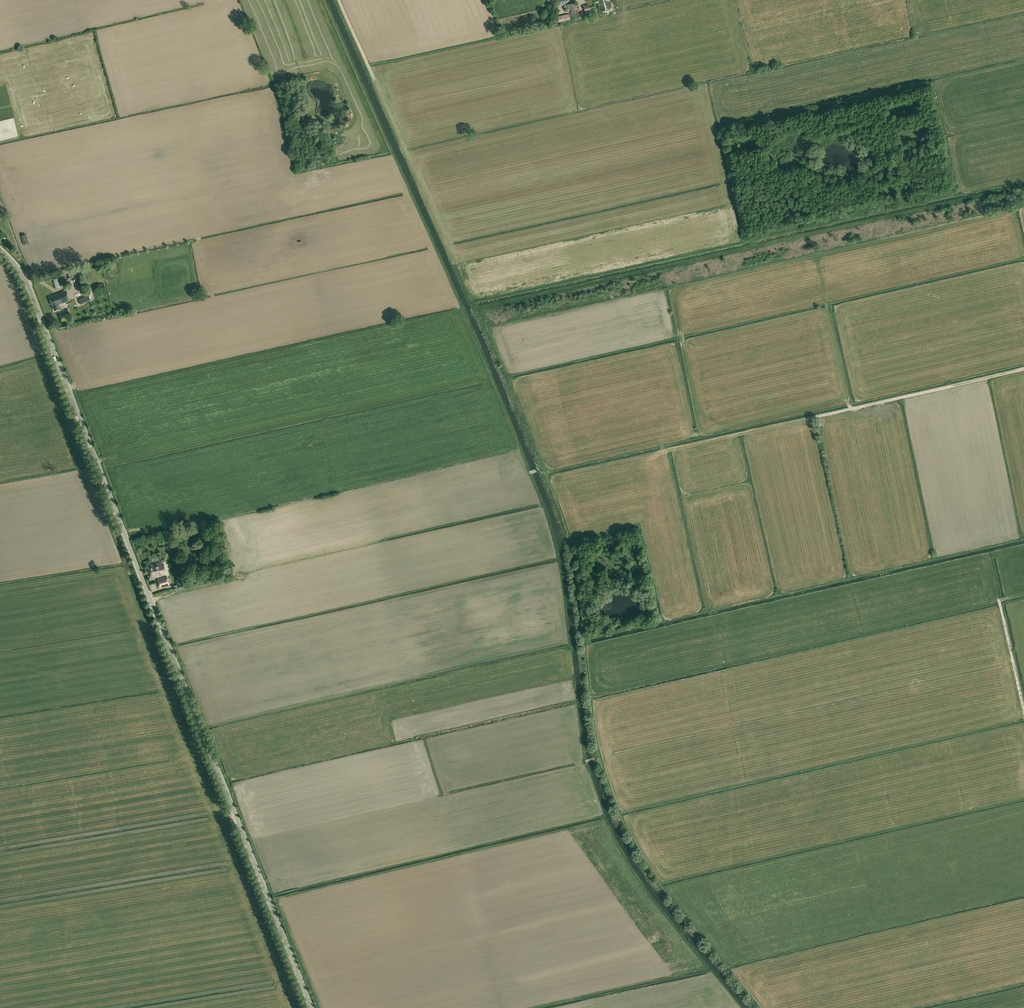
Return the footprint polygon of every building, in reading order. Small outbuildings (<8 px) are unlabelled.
[(602,8),(602,11),(611,8),(609,1),(609,0),(599,0),(599,3),(600,7),(601,6),(602,8)] [(586,13),(602,8),(601,6),(600,7),(599,3),(597,4),(597,5),(595,5),(594,2),(584,5),(586,13)] [(580,17),(577,7),(569,9),(572,19),(580,17)] [(68,274),(69,284),(73,283),(72,281),(77,280),(76,273),(68,274)] [(60,308),(58,303),(59,303),(60,304),(70,300),(66,290),(54,295),(54,296),(50,297),(55,310),(60,308)] [(89,301),(87,296),(86,296),(78,299),(80,304),(87,301),(89,301)] [(148,566),(151,578),(166,574),(163,562),(148,566)] [(203,573),(194,575),(196,583),(205,580),(203,573)] [(169,585),(169,582),(167,578),(167,576),(157,579),(160,587),(169,585)] [(153,593),(155,598),(167,594),(165,589),(153,593)]
